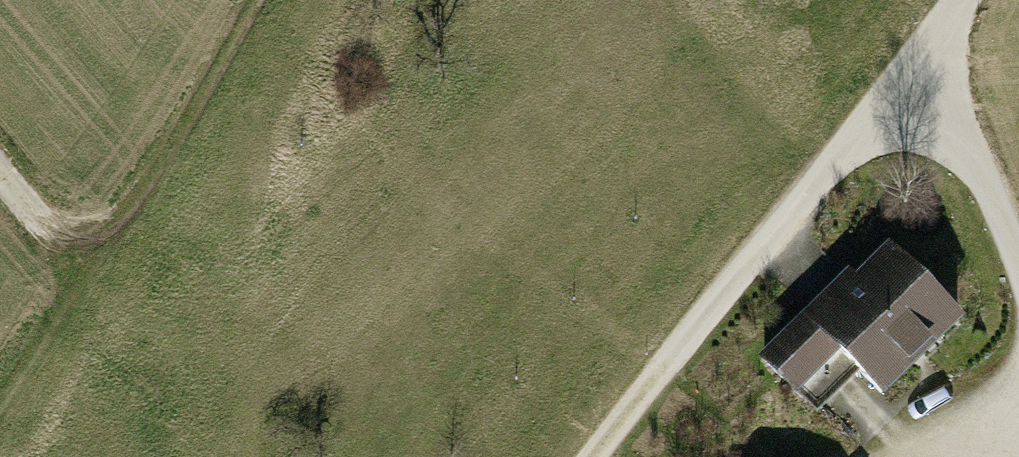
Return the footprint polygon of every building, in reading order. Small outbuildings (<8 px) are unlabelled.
[(969,329),(888,247),(767,366),(798,398),(839,358),(888,408),(969,329)]
